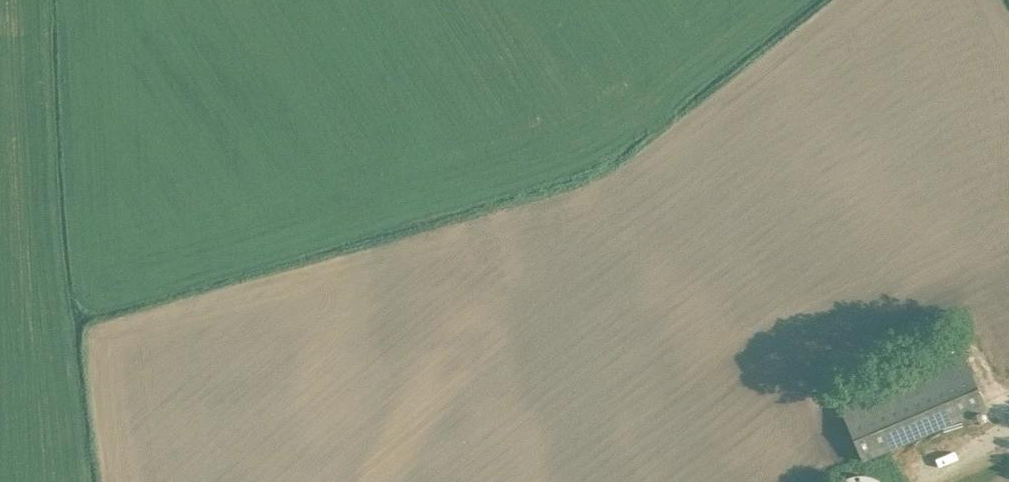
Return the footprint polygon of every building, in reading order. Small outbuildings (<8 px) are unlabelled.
[(984,406),(970,372),(958,344),(834,396),(860,457),(984,406)] [(991,472),(969,420),(898,449),(911,481),(967,481),(991,472)]
